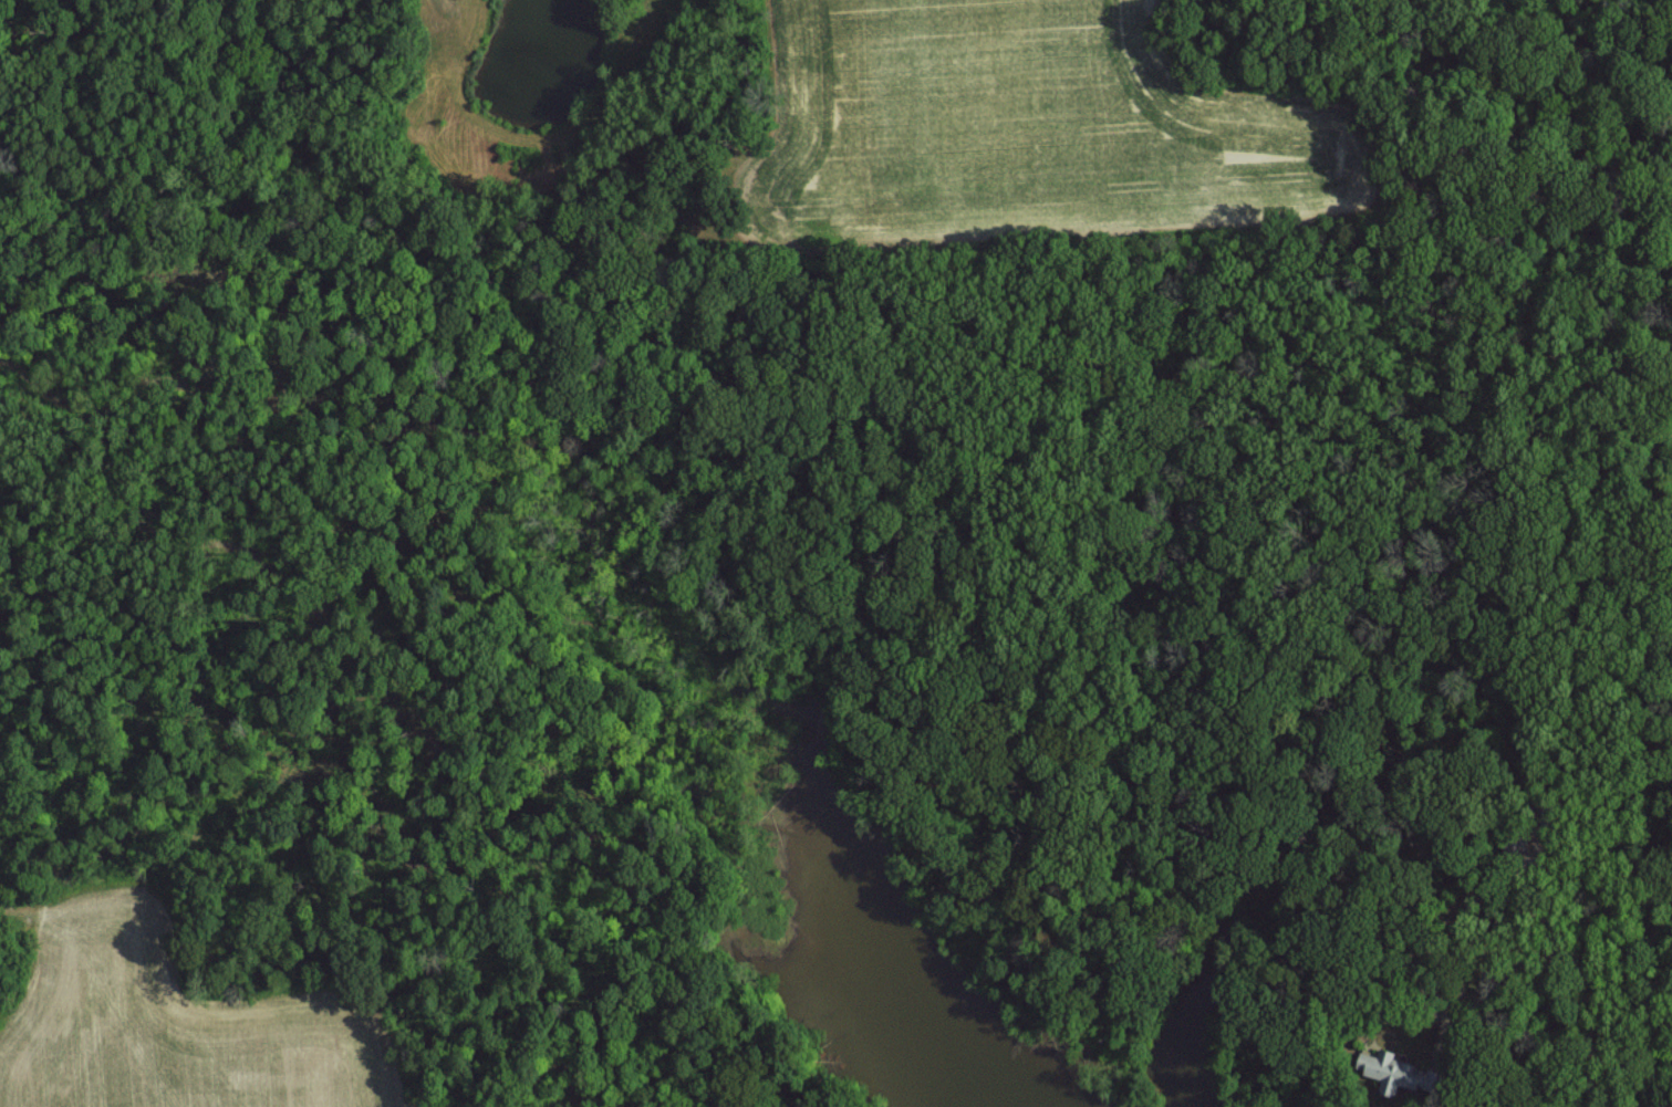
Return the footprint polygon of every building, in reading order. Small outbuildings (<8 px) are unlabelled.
[(1362,1052),(1356,1071),(1382,1078),(1378,1091),(1394,1096),(1398,1082),(1430,1091),(1436,1071),(1386,1056),(1385,1059),(1362,1052)]
